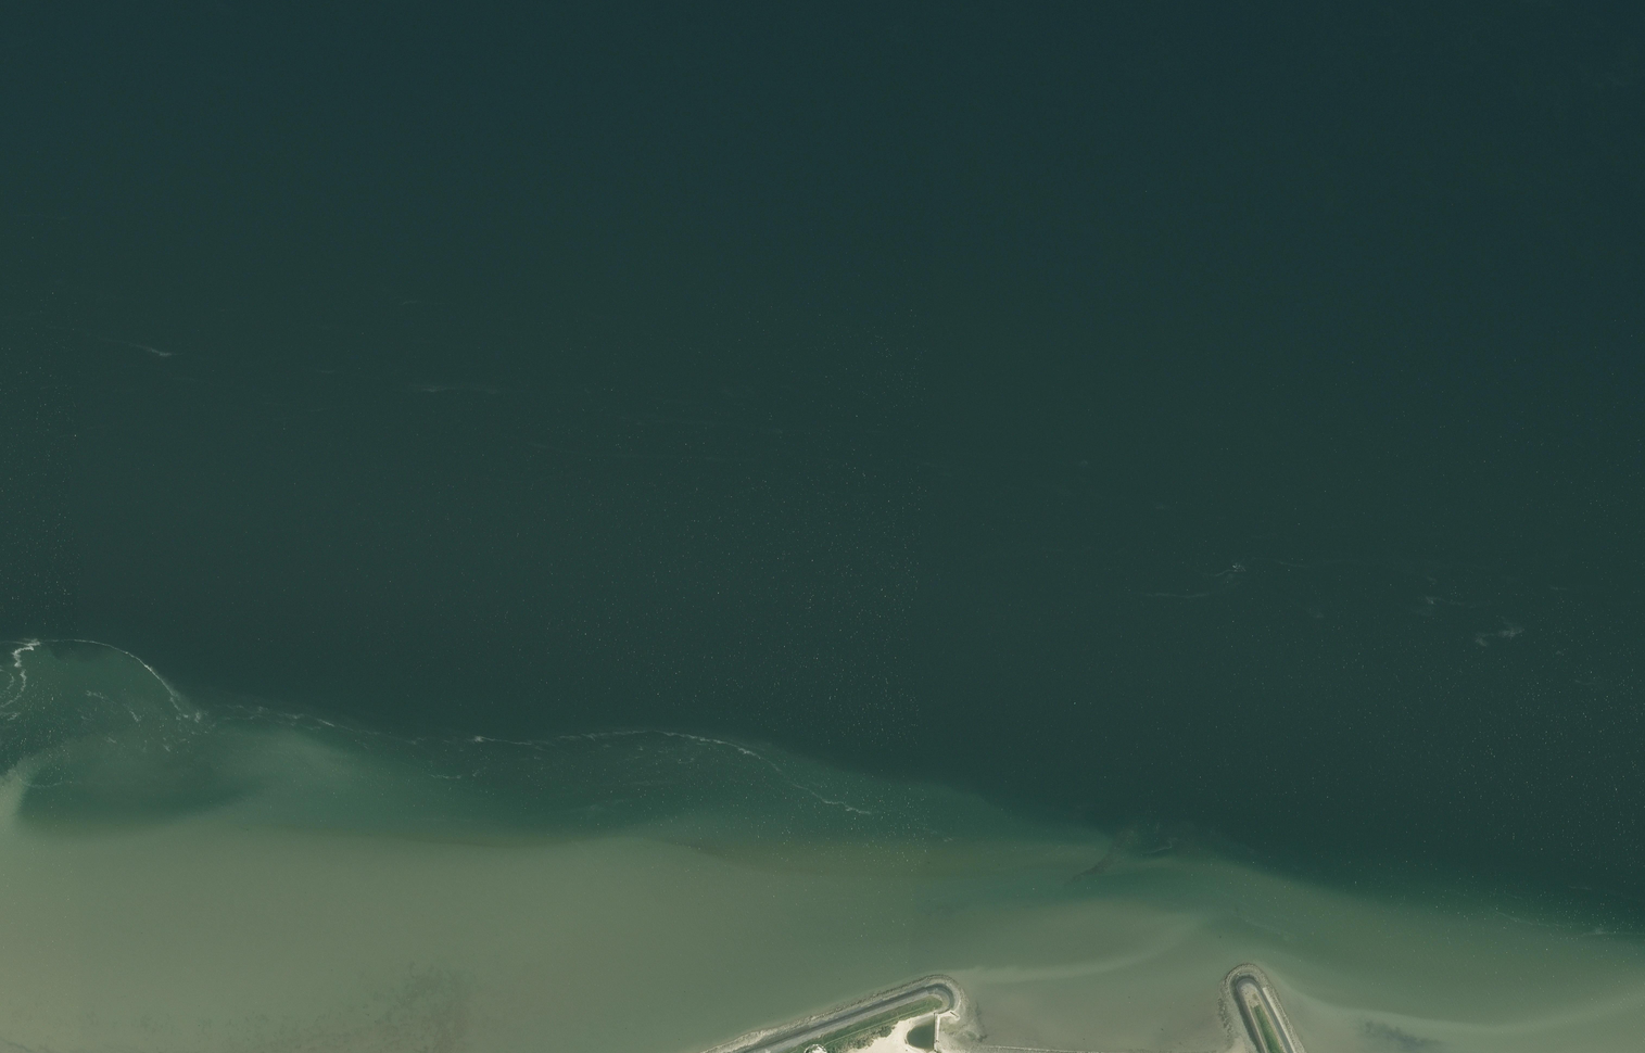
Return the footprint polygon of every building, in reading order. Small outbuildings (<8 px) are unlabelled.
[(914,992),(915,996),(930,991),(928,987),(914,992)] [(855,1049),(857,1052),(867,1052),(871,1052),(869,1045),(855,1049)]
